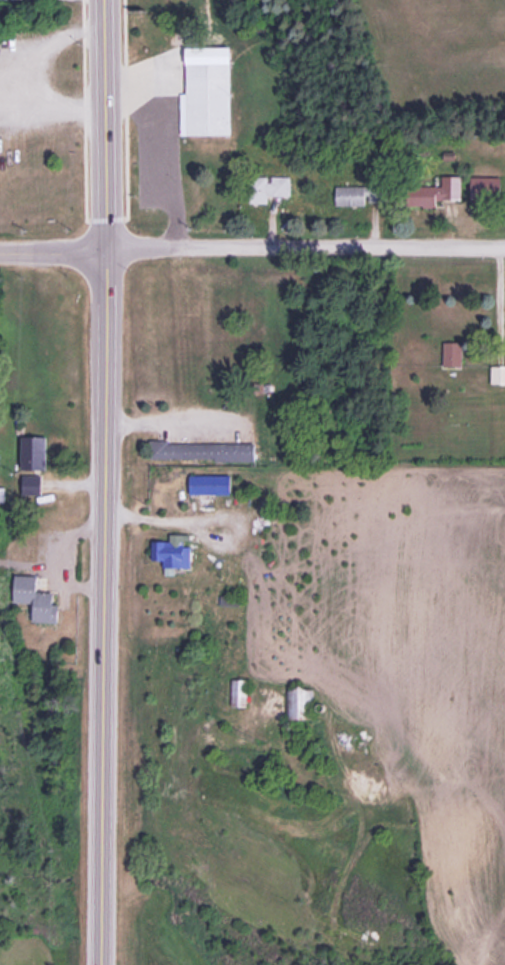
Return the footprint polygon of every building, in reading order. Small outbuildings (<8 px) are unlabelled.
[(188,135),(234,135),(234,62),(188,62),(188,135)] [(292,195),(292,174),(267,174),(267,195),(292,195)] [(442,186),(412,185),(411,206),(439,207),(439,199),(463,200),(463,176),(443,175),(442,186)] [(473,201),(503,201),(503,177),(473,177),(473,201)] [(336,205),(391,205),(391,182),(336,182),(336,205)] [(443,366),(464,366),(465,341),(444,341),(443,366)] [(492,365),(492,383),(504,383),(504,365),(492,365)] [(45,494),(45,437),(37,437),(37,463),(33,463),(33,471),(23,471),(23,494),(45,494)] [(151,443),(151,460),(258,460),(258,443),(151,443)] [(232,476),(190,476),(190,495),(232,495),(232,476)] [(191,568),(191,541),(163,541),(163,568),(191,568)] [(14,602),(35,603),(35,622),(59,623),(60,593),(39,593),(39,578),(15,577),(14,602)] [(249,679),(232,679),(232,707),(249,707),(249,679)] [(296,719),(313,719),(313,687),(287,687),(288,728),(296,727),(296,719)]
